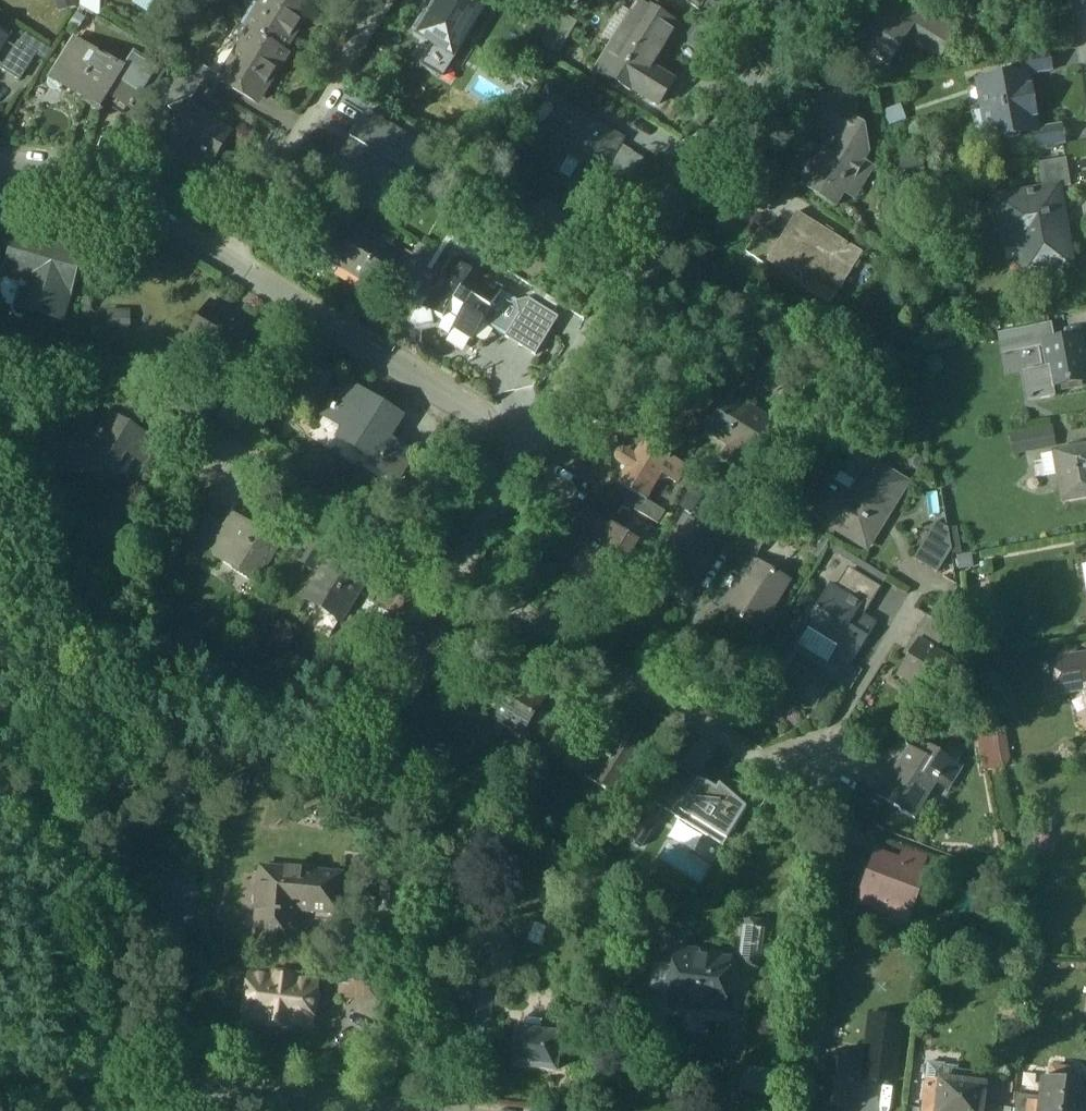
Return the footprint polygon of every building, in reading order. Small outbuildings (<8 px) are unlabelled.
[(292,0),(271,0),(249,37),(252,39),(284,59),(312,12),(306,8),(292,0)] [(312,12),(335,26),(342,14),(318,0),(311,0),(306,8),(312,12)] [(471,0),(447,0),(434,22),(426,17),(413,37),(435,51),(421,73),(437,82),(451,61),(456,64),(475,34),(473,33),(487,10),(480,6),(471,0)] [(689,5),(687,9),(709,23),(716,10),(706,4),(709,0),(681,0),(689,5)] [(873,30),(870,28),(853,56),(883,75),(904,41),(940,63),(959,33),(907,0),(891,0),(873,30)] [(680,35),(639,10),(633,21),(639,25),(673,46),(680,35)] [(542,50),(559,60),(577,29),(560,20),(542,50)] [(673,46),(639,25),(621,53),(615,49),(598,77),(639,102),(640,100),(654,78),(673,46)] [(252,39),(224,85),(259,106),(287,61),(284,59),(252,39)] [(36,62),(20,53),(4,78),(20,88),(36,62)] [(127,78),(88,54),(82,63),(65,90),(66,91),(106,116),(113,103),(135,116),(149,95),(153,98),(164,81),(136,63),(127,78)] [(70,57),(51,87),(50,90),(51,94),(54,97),(57,98),(61,97),(64,94),(66,91),(65,90),(82,63),(71,57),(70,58),(70,57)] [(1047,59),(1013,65),(1016,83),(1026,81),(1027,83),(1050,79),(1047,59)] [(217,98),(224,86),(198,69),(191,82),(204,90),(217,98)] [(190,111),(204,90),(191,82),(181,75),(160,109),(182,122),(189,110),(190,111)] [(673,89),(654,78),(640,100),(659,112),(673,89)] [(1016,83),(979,90),(984,118),(1031,110),(1027,83),(1026,81),(1016,83)] [(857,113),(829,96),(806,133),(825,144),(822,150),(812,167),(815,169),(804,187),(817,196),(815,199),(836,212),(853,185),(863,191),(873,176),(862,169),(868,160),(864,135),(849,126),(857,113)] [(190,111),(189,110),(182,122),(165,149),(189,164),(186,169),(205,181),(230,141),(201,123),(203,119),(190,111)] [(1031,110),(984,118),(989,146),(1013,142),(1016,160),(1030,158),(1026,140),(1037,138),(1036,136),(1031,110)] [(565,112),(533,163),(553,176),(565,157),(601,180),(602,181),(620,152),(623,148),(565,112)] [(401,141),(367,120),(339,163),(351,170),(352,169),(354,171),(357,172),(346,189),(379,209),(387,195),(400,175),(402,176),(412,159),(417,151),(401,141)] [(441,151),(408,130),(401,141),(417,151),(434,162),(441,151)] [(1060,132),(1036,136),(1037,138),(1026,140),(1030,158),(1063,152),(1060,132)] [(620,152),(602,181),(601,180),(594,191),(607,199),(632,159),(620,152)] [(1066,166),(1039,170),(1044,197),(1060,194),(1060,196),(1071,194),(1066,166)] [(1044,197),(995,205),(1000,234),(1019,231),(1028,283),(1070,275),(1060,223),(1065,223),(1060,196),(1060,194),(1044,197)] [(562,225),(542,212),(523,242),(537,251),(533,259),(556,273),(576,241),(581,244),(589,231),(567,217),(562,225)] [(863,259),(798,219),(780,247),(770,264),(772,265),(796,280),(797,278),(802,270),(841,295),(863,259)] [(780,247),(761,235),(746,258),(768,272),(772,265),(770,264),(780,247)] [(398,259),(362,237),(340,272),(376,294),(398,259)] [(61,256),(45,252),(45,249),(27,243),(17,279),(31,283),(23,310),(46,316),(47,312),(66,318),(82,259),(62,253),(61,256)] [(406,257),(390,283),(401,290),(401,289),(417,264),(406,257)] [(432,267),(420,259),(417,264),(401,289),(414,297),(432,267)] [(474,280),(455,269),(445,286),(440,283),(432,296),(437,299),(434,307),(434,315),(438,323),(445,328),(441,334),(452,340),(455,334),(474,346),(485,327),(494,325),(492,316),(500,304),(503,298),(486,287),(489,282),(477,275),(474,280)] [(494,325),(485,327),(508,341),(521,321),(518,310),(510,310),(500,304),(492,316),(494,325)] [(431,309),(425,306),(409,330),(417,334),(435,330),(433,321),(436,320),(434,315),(434,311),(434,309),(431,309)] [(529,307),(518,310),(521,321),(508,341),(507,343),(537,362),(559,325),(529,307)] [(255,338),(212,311),(188,350),(231,377),(242,360),(255,338)] [(1052,332),(1000,341),(1003,360),(1044,353),(1044,351),(1055,349),(1052,332)] [(1044,351),(1044,353),(1048,375),(1052,394),(1054,394),(1085,388),(1085,378),(1080,345),(1055,349),(1044,351)] [(1048,375),(1025,379),(1030,408),(1056,404),(1054,394),(1052,394),(1048,375)] [(401,425),(351,394),(339,413),(335,410),(330,419),(336,423),(340,421),(342,418),(354,426),(344,443),(377,463),(378,464),(388,447),(401,425)] [(730,403),(709,437),(739,456),(730,470),(752,483),(782,435),(730,403)] [(103,443),(93,437),(79,439),(81,452),(50,456),(52,483),(118,477),(128,461),(146,472),(157,453),(113,426),(103,443)] [(1049,434),(1011,441),(1015,459),(1053,453),(1049,434)] [(412,462),(388,447),(378,464),(377,463),(372,471),(397,486),(412,462)] [(686,474),(644,448),(634,465),(628,475),(618,491),(641,505),(647,509),(648,507),(663,482),(676,490),(686,474)] [(1054,459),(1054,460),(1058,480),(1062,508),(1085,504),(1085,453),(1054,459)] [(618,467),(619,470),(628,475),(634,465),(625,459),(622,460),(620,462),(618,464),(618,467)] [(1054,460),(1041,462),(1045,482),(1058,480),(1054,460)] [(852,503),(823,486),(804,517),(866,555),(906,490),(872,470),(852,503)] [(648,507),(647,509),(641,505),(634,516),(659,531),(667,519),(648,507)] [(755,528),(739,518),(725,541),(741,551),(755,528)] [(624,542),(588,520),(574,543),(623,573),(636,551),(637,551),(637,550),(624,542)] [(724,548),(686,525),(659,569),(674,578),(671,585),(693,598),(724,548)] [(278,555),(233,528),(226,540),(214,560),(215,561),(258,587),(278,555)] [(771,538),(755,528),(741,551),(757,561),(771,538)] [(937,529),(915,566),(937,580),(952,557),(948,536),(937,529)] [(653,544),(631,531),(624,542),(637,550),(637,551),(636,551),(645,557),(653,544)] [(214,533),(199,557),(213,565),(215,561),(214,560),(226,540),(214,533)] [(623,573),(574,543),(558,568),(608,598),(623,573)] [(315,546),(300,570),(314,578),(328,554),(315,546)] [(753,566),(723,616),(745,629),(748,624),(763,633),(790,588),(753,566)] [(366,587),(333,567),(308,607),(341,628),(366,587)] [(882,594),(859,580),(846,601),(846,602),(863,613),(869,616),(882,594)] [(846,601),(831,591),(813,621),(817,624),(810,635),(839,652),(840,653),(842,663),(852,670),(877,629),(859,618),(863,613),(846,602),(846,601)] [(406,601),(393,593),(380,615),(392,623),(406,601)] [(464,637),(406,601),(392,623),(384,638),(415,657),(440,673),(441,673),(464,637)] [(950,636),(928,623),(914,645),(919,648),(920,646),(938,657),(950,636)] [(839,652),(810,635),(800,650),(829,668),(839,652)] [(938,657),(920,646),(919,648),(898,682),(937,706),(959,670),(938,657)] [(440,673),(415,657),(400,681),(425,696),(440,673)] [(1045,670),(1051,699),(1083,694),(1084,698),(1085,700),(1085,663),(1045,670)] [(542,683),(516,667),(508,679),(524,689),(521,693),(525,695),(528,691),(535,695),(542,683)] [(524,689),(508,679),(504,686),(487,685),(482,694),(470,686),(453,713),(455,714),(455,713),(467,720),(485,721),(486,719),(524,743),(549,703),(535,695),(528,691),(525,695),(521,693),(524,689)] [(585,783),(584,785),(624,810),(658,756),(618,731),(585,783)] [(563,736),(549,757),(560,764),(574,742),(563,736)] [(912,767),(903,761),(877,802),(915,825),(921,815),(914,804),(919,796),(926,800),(935,785),(938,788),(939,787),(950,794),(963,773),(957,769),(939,758),(924,748),(912,767)] [(997,749),(986,751),(991,776),(1001,774),(997,749)] [(958,759),(948,752),(941,754),(939,758),(957,769),(960,765),(958,759)] [(699,787),(677,773),(654,810),(676,824),(699,787)] [(717,797),(700,786),(699,787),(676,824),(676,825),(724,854),(747,815),(720,792),(717,797)] [(928,862),(904,853),(898,869),(922,878),(928,862)] [(879,862),(861,910),(885,919),(889,909),(907,917),(922,878),(898,869),(879,862)] [(345,883),(262,875),(256,949),(289,952),(293,912),(342,916),(345,883)] [(763,932),(746,930),(741,972),(758,974),(763,932)] [(699,959),(676,957),(670,1010),(723,1017),(730,970),(698,966),(699,959)] [(381,977),(345,973),(341,1003),(377,1007),(381,977)] [(273,985),(252,982),(251,993),(246,993),(244,1014),(249,1014),(247,1026),(268,1028),(267,1032),(291,1035),(291,1031),(312,1033),(313,1022),(318,1023),(321,1002),(316,1001),(318,990),(297,988),(298,983),(274,980),(273,985)] [(493,1003),(469,1000),(467,1023),(490,1026),(493,1003)] [(870,1024),(862,1083),(893,1087),(900,1028),(870,1024)] [(527,1032),(520,1031),(515,1073),(556,1078),(560,1043),(541,1041),(543,1028),(528,1027),(527,1032)] [(929,1070),(924,1110),(938,1110),(941,1086),(942,1086),(944,1072),(929,1070)] [(1050,1086),(1044,1085),(1041,1107),(1041,1110),(1085,1110),(1085,1090),(1069,1088),(1071,1075),(1052,1072),(1050,1086)] [(941,1086),(938,1110),(982,1110),(984,1091),(971,1090),(973,1079),(956,1077),(955,1087),(942,1086),(941,1086)]
